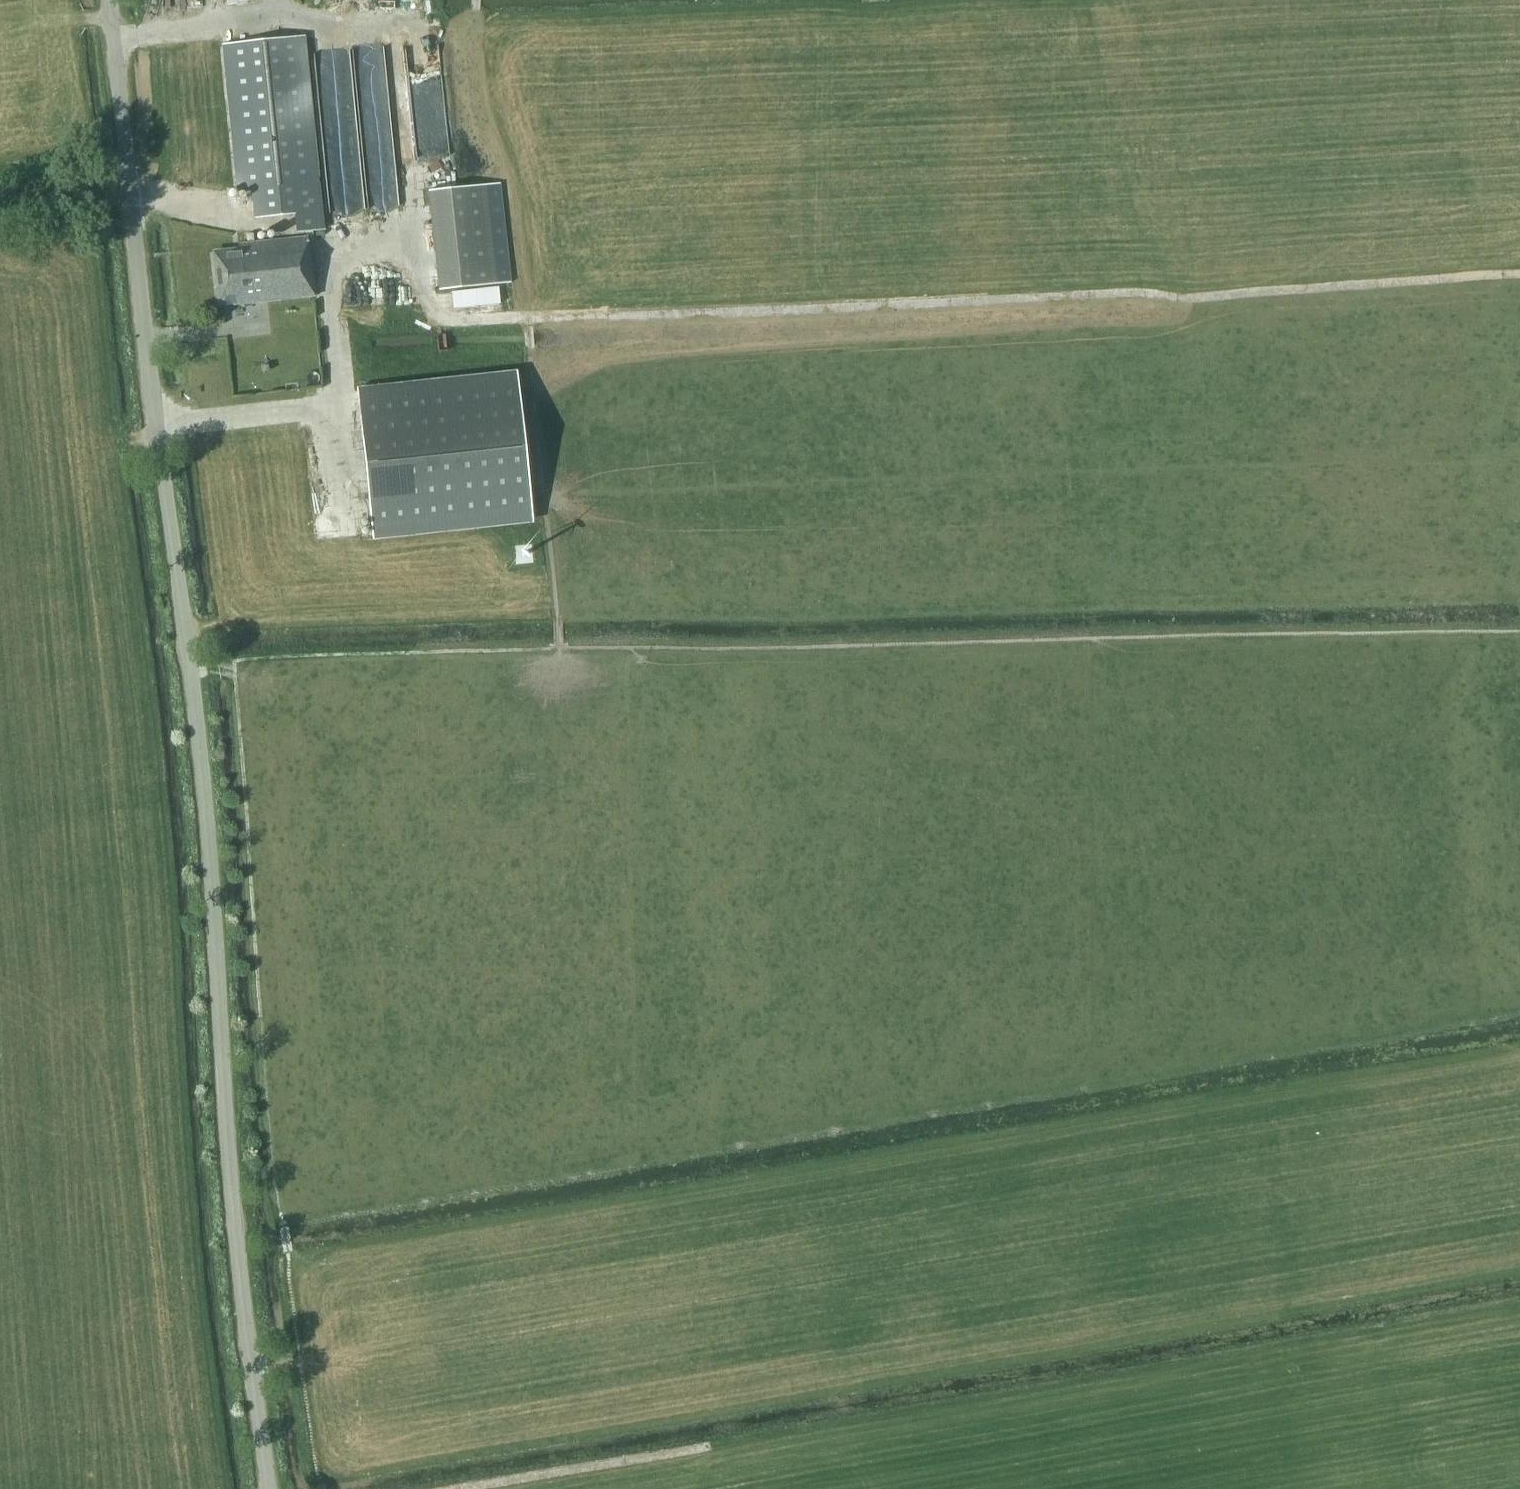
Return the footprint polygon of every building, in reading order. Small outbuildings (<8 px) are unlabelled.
[(223,45),(237,189),(252,188),(255,218),(295,214),(297,232),(324,229),(304,36),(223,45)] [(428,191),(439,290),(495,284),(484,185),(428,191)] [(215,287),(218,306),(315,296),(311,255),(309,256),(307,237),(238,244),(239,249),(214,252),(218,287),(215,287)] [(373,536),(404,532),(532,519),(517,375),(358,392),(373,536)]
